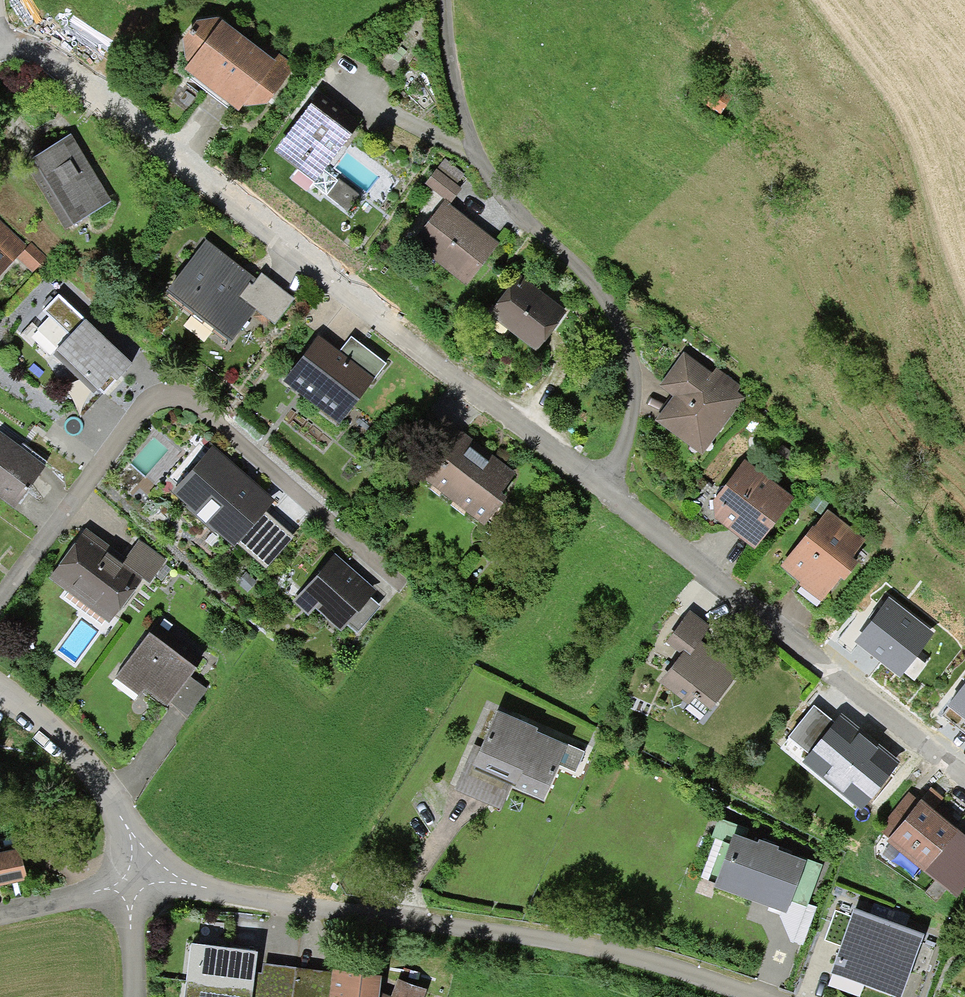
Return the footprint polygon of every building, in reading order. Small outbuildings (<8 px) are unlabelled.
[(294,66),(273,51),(268,58),(222,23),(216,20),(199,24),(184,41),(185,62),(190,65),(184,73),(239,114),(245,107),(257,117),(266,106),(294,66)] [(311,107),(274,154),(315,186),(325,172),(352,138),(332,123),(311,107)] [(70,137),(31,162),(74,228),(113,203),(85,159),(70,137)] [(464,174),(445,159),(425,185),(445,201),(450,205),(463,190),(456,185),(464,174)] [(327,196),(338,183),(325,172),(315,186),(327,196)] [(389,177),(384,184),(391,190),(396,182),(389,177)] [(338,183),(327,196),(347,212),(360,197),(340,181),(338,183)] [(445,201),(411,245),(467,289),(501,245),(472,223),(450,205),(445,201)] [(18,260),(28,248),(0,221),(0,278),(18,260)] [(245,271),(206,242),(166,295),(232,344),(257,312),(239,298),(250,285),(252,287),(257,280),(245,271)] [(32,244),(28,248),(18,260),(33,273),(47,256),(32,244)] [(261,275),(257,280),(252,287),(250,285),(239,298),(257,312),(275,326),(294,301),(261,275)] [(520,276),(489,316),(537,354),(568,314),(558,306),(520,276)] [(86,322),(59,297),(43,313),(71,338),(56,354),(100,395),(101,394),(103,396),(115,383),(117,384),(133,367),(121,357),(85,323),(86,322)] [(331,348),(318,338),(283,383),(340,426),(374,381),(339,354),(331,348)] [(352,338),(339,354),(374,381),(386,365),(352,338)] [(712,375),(683,354),(659,388),(673,399),(656,423),(702,456),(744,399),(737,393),(741,388),(716,370),(712,375)] [(0,434),(0,499),(15,510),(46,467),(0,434)] [(464,434),(425,482),(484,527),(519,477),(494,458),(464,434)] [(249,480),(213,449),(173,494),(235,549),(237,546),(265,514),(275,503),(249,480)] [(745,462),(713,504),(715,521),(755,551),(794,499),(745,462)] [(866,542),(828,511),(781,569),(801,585),(799,587),(822,605),(841,581),(844,583),(858,566),(851,560),(866,542)] [(292,538),(265,514),(237,546),(264,570),(292,538)] [(115,550),(86,529),(49,580),(110,625),(143,580),(122,565),(126,559),(115,550)] [(139,541),(126,559),(122,565),(143,580),(150,585),(167,561),(139,541)] [(353,570),(336,555),(293,602),(309,617),(316,610),(341,633),(347,627),(371,600),(378,592),(353,570)] [(248,573),(237,582),(246,593),(257,583),(248,573)] [(380,609),(371,600),(347,627),(357,636),(380,609)] [(935,635),(890,600),(879,613),(855,645),(901,680),(935,635)] [(689,659),(701,644),(711,630),(689,614),(666,645),(681,656),(683,654),(689,659)] [(203,661),(155,626),(115,680),(141,698),(145,693),(167,709),(172,704),(189,678),(203,661)] [(708,649),(701,644),(689,659),(683,654),(681,656),(660,684),(689,706),(694,701),(710,713),(740,674),(708,649)] [(207,690),(189,678),(172,704),(189,716),(207,690)] [(946,709),(964,724),(964,684),(946,709)] [(808,756),(834,724),(814,708),(788,740),(808,756)] [(538,731),(497,713),(481,749),(472,770),(499,782),(512,787),(515,789),(515,790),(544,803),(568,748),(536,735),(538,731)] [(808,756),(801,765),(862,813),(902,764),(841,715),(834,724),(808,756)] [(472,770),(481,749),(474,746),(454,791),(501,811),(512,787),(499,782),(472,770)] [(879,831),(890,841),(920,803),(909,794),(879,831)] [(890,841),(887,844),(925,874),(958,833),(942,819),(920,803),(890,841)] [(0,822),(0,845),(2,850),(25,841),(15,816),(0,822)] [(964,892),(964,839),(958,833),(925,874),(958,900),(964,892)] [(758,846),(734,837),(714,890),(769,910),(775,912),(781,915),(787,917),(792,903),(806,864),(805,864),(778,853),(779,850),(759,843),(758,846)] [(28,881),(20,850),(0,855),(0,888),(28,881)] [(806,861),(805,864),(806,864),(792,903),(807,909),(808,906),(823,867),(806,861)] [(807,909),(792,903),(787,917),(781,915),(780,917),(790,944),(793,945),(794,943),(803,947),(818,909),(808,906),(807,909)] [(842,948),(852,917),(836,912),(825,943),(842,948)] [(830,978),(865,990),(888,925),(874,920),(854,913),(852,917),(842,948),(830,978)] [(888,925),(865,990),(883,996),(903,996),(924,938),(899,929),(888,925)] [(191,946),(187,982),(253,991),(254,982),(255,974),(258,955),(191,946)] [(263,965),(262,975),(259,996),(294,996),(297,970),(263,965)] [(333,974),(297,970),(294,996),(330,996),(333,974)] [(334,973),(333,974),(330,996),(380,996),(380,995),(382,980),(340,974),(334,973)] [(262,975),(255,974),(254,982),(253,991),(252,996),(259,996),(262,975)] [(428,992),(397,981),(391,996),(426,996),(428,992)] [(187,982),(185,996),(252,996),(253,991),(187,982)]
